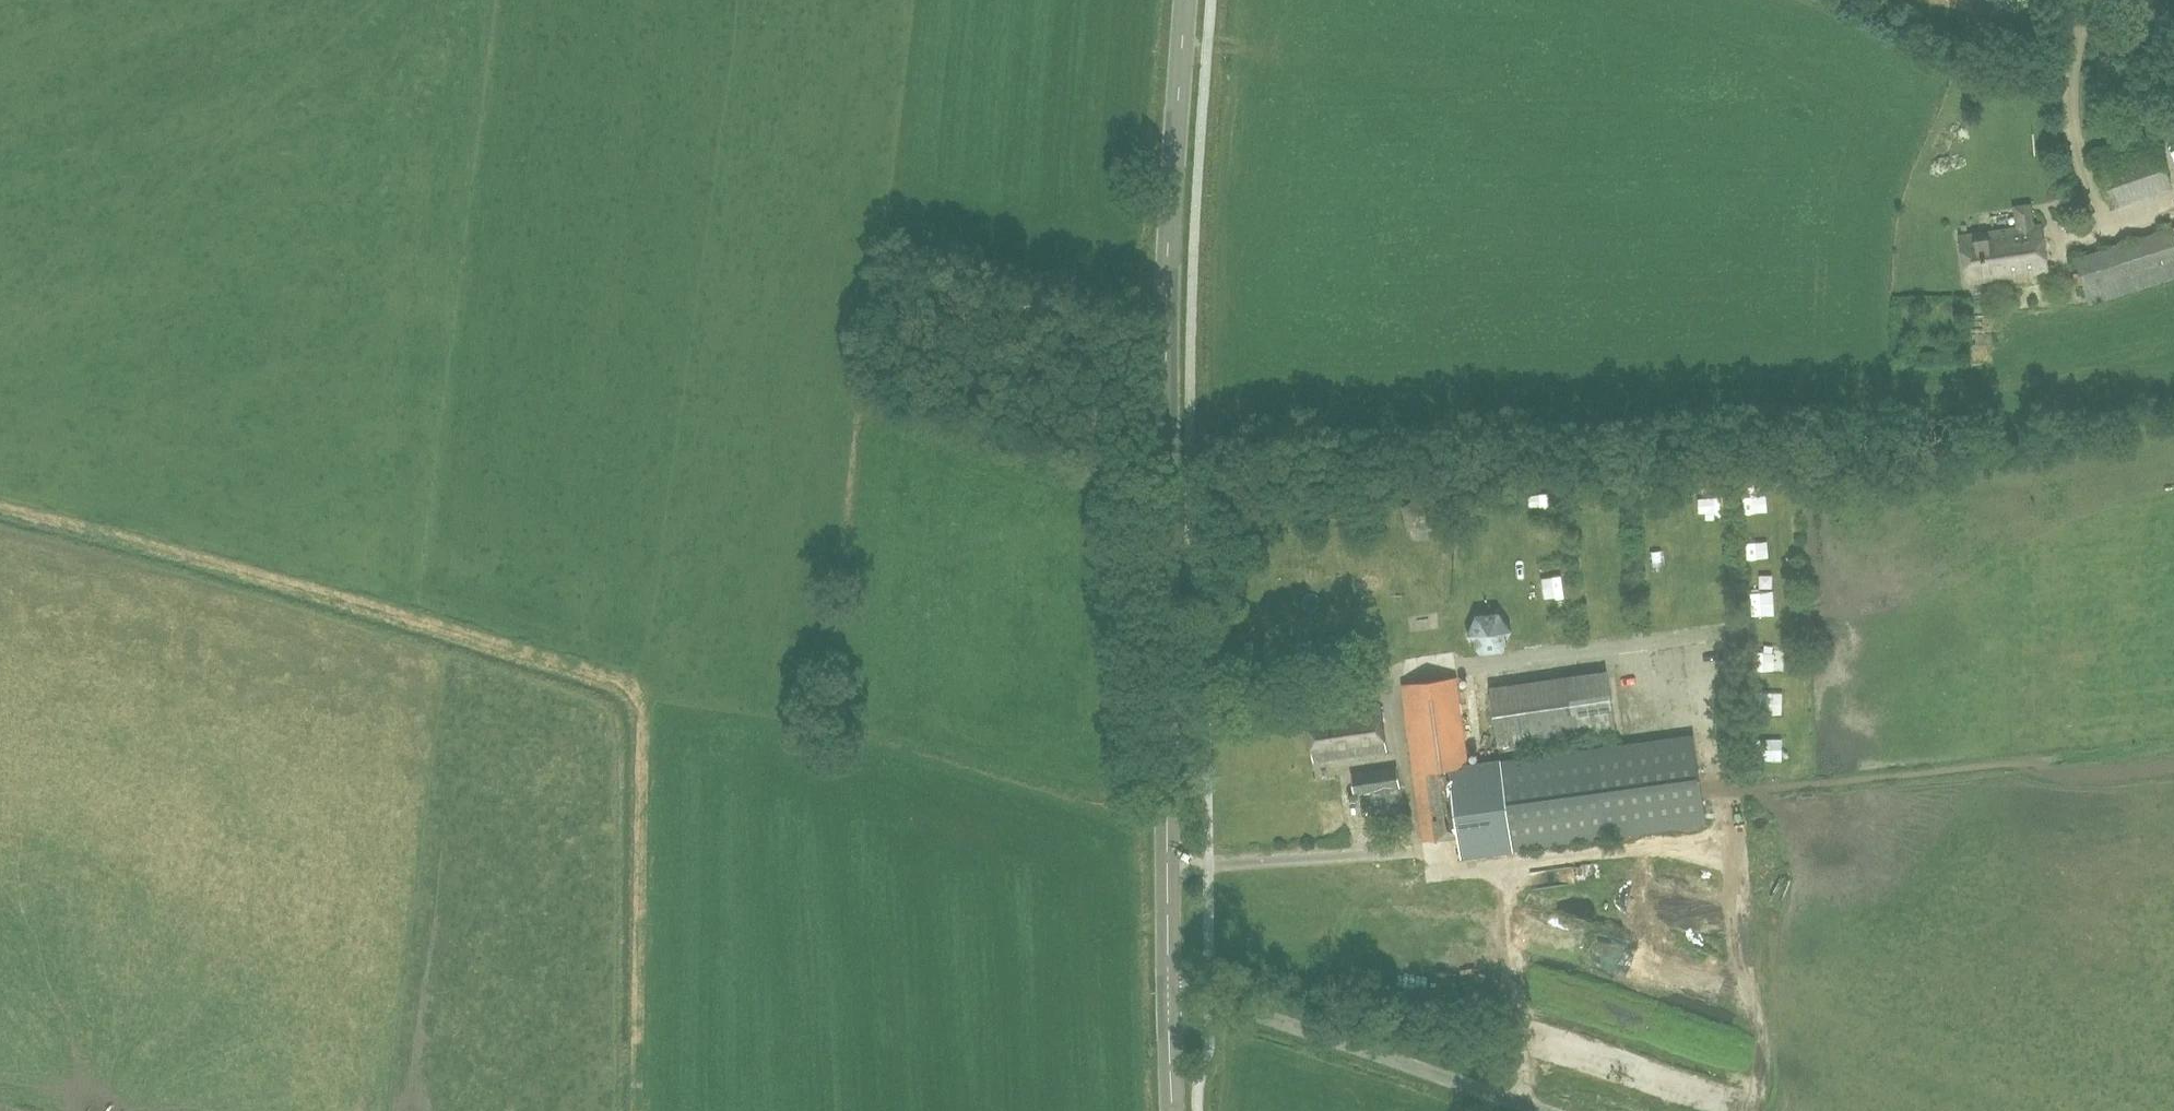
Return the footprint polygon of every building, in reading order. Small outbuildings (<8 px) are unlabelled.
[(2109,203),(2171,181),(2154,133),(2092,154),(2109,203)] [(2032,225),(2028,203),(2011,206),(2014,228),(1960,236),(1966,283),(2049,272),(2042,224),(2032,225)] [(2173,277),(2173,239),(2170,228),(2075,258),(2089,304),(2173,277)] [(1525,481),(1524,503),(1544,504),(1545,482),(1525,481)] [(1432,531),(1440,511),(1420,491),(1400,507),(1406,530),(1432,531)] [(1601,511),(1602,497),(1582,496),(1581,510),(1601,511)] [(1752,558),(1774,556),(1772,528),(1750,529),(1752,558)] [(1730,536),(1704,538),(1705,556),(1731,555),(1730,536)] [(1543,576),(1544,598),(1566,597),(1565,575),(1543,576)] [(1774,583),(1752,584),(1753,610),(1774,609),(1774,583)] [(1675,612),(1674,597),(1654,599),(1655,614),(1675,612)] [(1479,654),(1503,651),(1511,630),(1497,611),(1475,614),(1466,634),(1479,654)] [(1755,717),(1777,718),(1778,654),(1756,654),(1755,717)] [(1455,676),(1400,684),(1423,841),(1455,836),(1447,767),(1468,765),(1455,676)] [(1497,747),(1614,730),(1606,677),(1489,694),(1497,747)] [(1358,737),(1361,754),(1387,750),(1380,703),(1338,709),(1340,723),(1334,724),(1335,734),(1343,732),(1344,739),(1358,737)] [(1314,761),(1361,754),(1358,737),(1344,739),(1343,732),(1335,734),(1334,724),(1340,723),(1338,709),(1307,714),(1314,761)] [(1468,765),(1447,767),(1455,836),(1457,853),(1510,846),(1607,832),(1705,819),(1694,735),(1597,748),(1499,761),(1484,763),(1468,765)] [(1401,813),(1394,766),(1348,773),(1352,795),(1368,792),(1372,818),(1401,813)]
